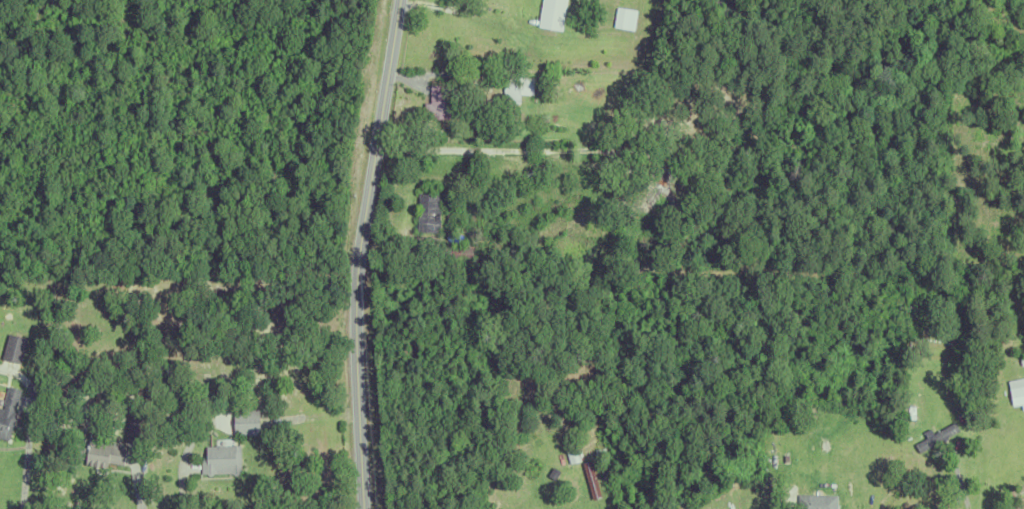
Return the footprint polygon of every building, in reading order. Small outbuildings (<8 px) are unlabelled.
[(536,26),(540,0),(565,0),(560,30),(536,26)] [(612,26),(615,7),(635,10),(632,30),(612,26)] [(518,94),(518,103),(511,103),(511,100),(501,100),(502,77),(532,77),(532,94),(518,94)] [(452,100),(452,119),(423,119),(423,103),(429,103),(429,84),(444,84),(444,100),(452,100)] [(438,224),(438,233),(416,233),(417,194),(440,195),(439,224),(438,224)] [(444,224),(445,208),(444,208),(444,207),(456,207),(455,224),(444,224)] [(0,359),(8,334),(26,339),(18,365),(0,359)] [(1023,387),(1023,403),(1011,406),(1006,381),(1022,378),(1023,387)] [(7,441),(0,439),(0,408),(2,409),(3,406),(1,406),(7,386),(19,390),(14,409),(12,409),(12,412),(15,413),(7,441)] [(907,419),(906,413),(905,413),(905,411),(906,411),(906,409),(913,409),(913,419),(907,419)] [(232,410),(258,410),(258,435),(233,435),(232,410)] [(124,442),(128,416),(144,418),(140,445),(124,442)] [(912,444),(924,437),(922,433),(927,430),(930,435),(952,422),(957,431),(918,453),(912,444)] [(122,466),(107,464),(106,469),(102,468),(102,470),(98,470),(99,467),(98,467),(98,469),(92,469),(92,466),(91,466),(91,468),(87,468),(87,466),(84,466),(84,460),(74,459),(75,443),(87,445),(88,438),(104,440),(104,443),(124,446),(122,466)] [(228,474),(209,474),(209,475),(203,475),(203,474),(200,474),(200,459),(205,459),(204,446),(213,446),(214,445),(218,445),(219,446),(239,446),(239,474),(228,474)] [(782,464),(782,465),(775,465),(774,463),(769,463),(769,455),(788,453),(788,463),(782,464)] [(596,501),(605,498),(594,461),(584,464),(596,501)] [(805,495),(804,508),(840,508),(840,496),(805,495)]
